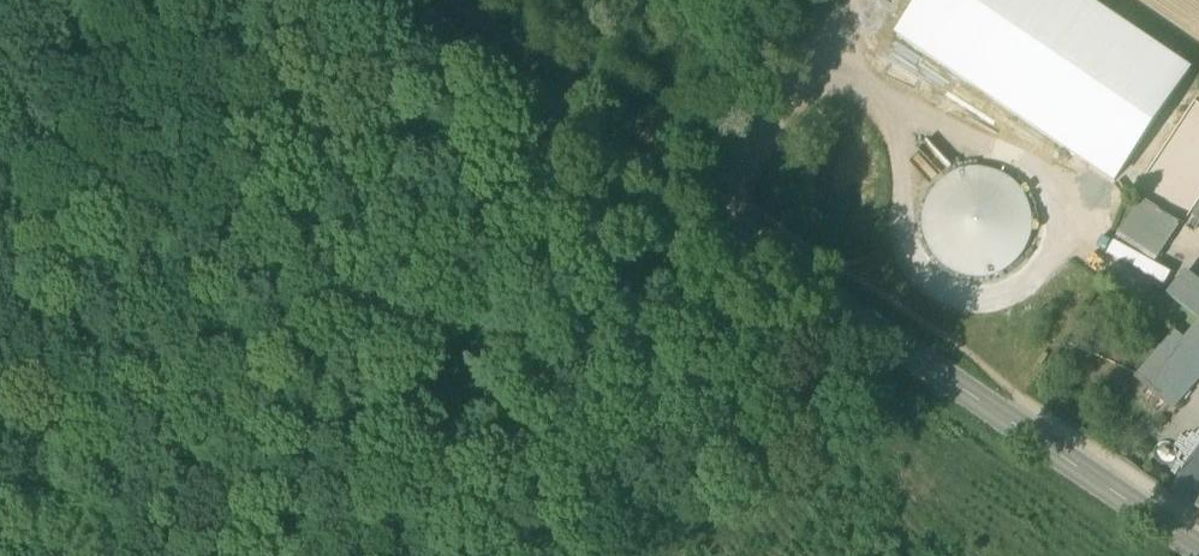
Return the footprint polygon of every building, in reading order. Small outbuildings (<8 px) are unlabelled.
[(1085,0),(922,0),(898,36),(1115,182),(1190,71),(1085,0)] [(930,77),(924,87),(978,121),(984,111),(930,77)] [(1143,200),(1179,225),(1198,195),(1198,117),(1143,200)] [(955,272),(976,277),(997,274),(1015,263),(1027,246),(1032,225),(1029,204),(1018,186),(1001,174),(980,169),(959,172),(941,183),(928,200),(923,221),(927,242),(938,260),(955,272)] [(1155,263),(1179,225),(1143,200),(1118,238),(1155,263)] [(1198,319),(1198,281),(1186,271),(1168,295),(1198,319)] [(1198,376),(1198,324),(1184,339),(1177,333),(1138,376),(1173,407),(1198,376)] [(1198,508),(1198,455),(1174,493),(1198,509),(1198,508)]
